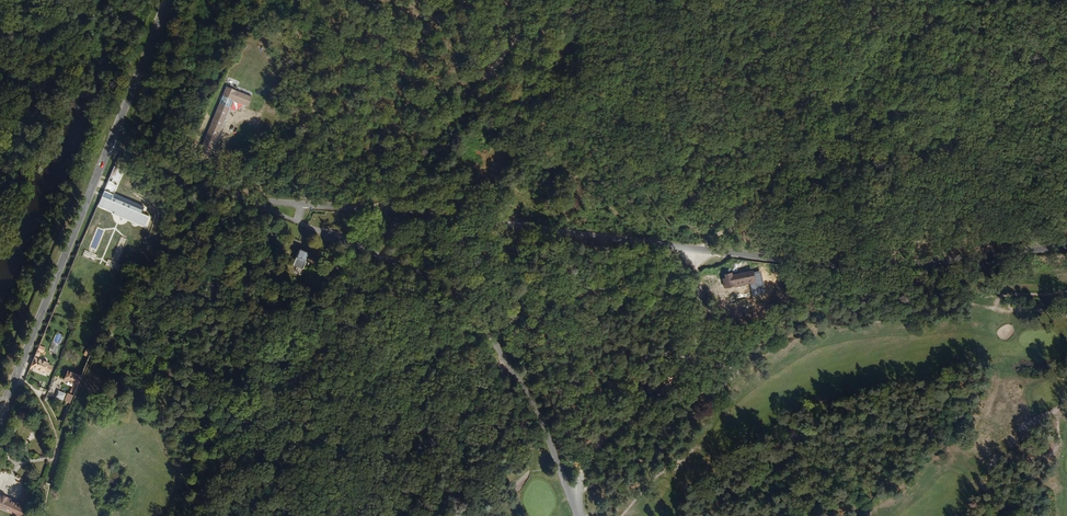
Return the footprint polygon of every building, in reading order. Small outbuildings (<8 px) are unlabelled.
[(202,142),(212,146),(232,100),(247,107),(252,96),(226,85),(202,142)] [(118,170),(114,168),(110,179),(113,180),(118,170)] [(108,182),(105,190),(110,192),(113,185),(108,182)] [(111,200),(142,213),(144,208),(113,195),(111,200)] [(102,196),(99,203),(146,222),(148,216),(142,213),(111,200),(102,196)] [(95,232),(88,251),(95,254),(102,235),(95,232)] [(118,242),(110,260),(117,263),(125,245),(118,242)] [(296,257),(304,260),(307,252),(298,249),(296,257)] [(95,254),(88,251),(85,258),(97,263),(100,256),(95,254)] [(302,267),(304,260),(296,257),(293,264),(302,267)] [(117,263),(110,260),(108,267),(122,273),(124,266),(117,263)] [(724,273),(724,277),(725,280),(722,280),(723,288),(734,286),(734,285),(741,283),(742,286),(755,283),(753,270),(732,275),(731,272),(724,273)] [(47,365),(48,363),(39,359),(34,357),(30,366),(44,372),(44,371),(47,365)] [(81,376),(67,371),(64,379),(73,383),(77,385),(78,385),(81,376)] [(20,444),(27,430),(20,427),(13,440),(20,444)] [(27,507),(0,495),(0,508),(19,515),(23,515),(27,507)]
